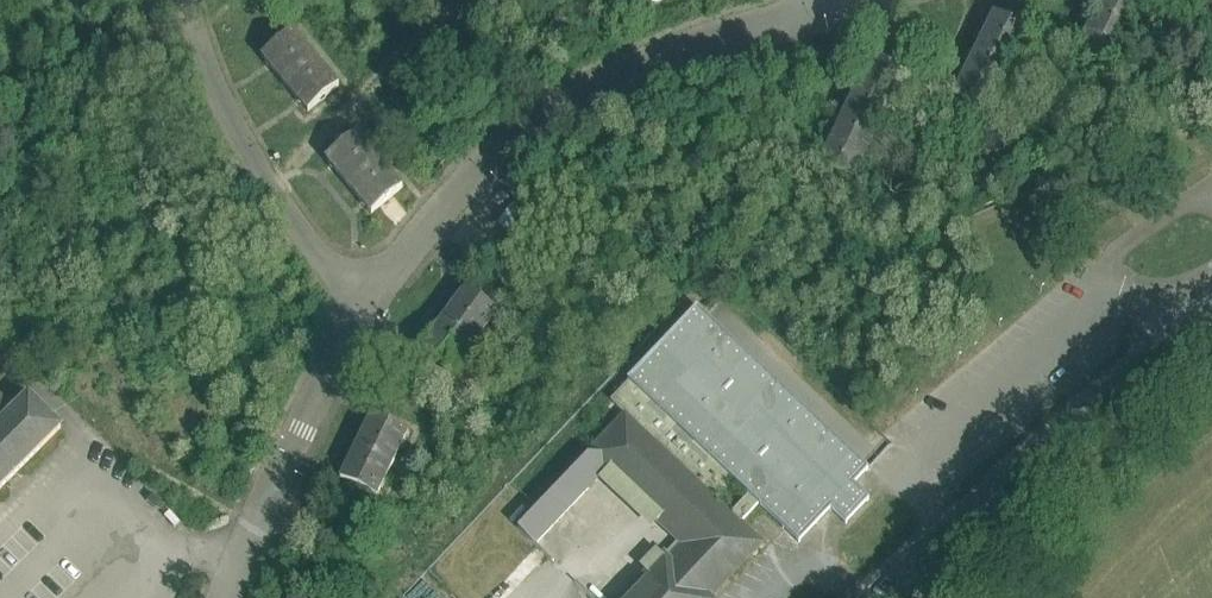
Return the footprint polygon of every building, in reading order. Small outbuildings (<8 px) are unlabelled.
[(646,8),(669,0),(643,0),(646,8)] [(1074,54),(1108,71),(1143,0),(1101,0),(1074,54)] [(1195,12),(1211,21),(1211,0),(1201,0),(1195,12)] [(993,14),(953,96),(987,113),(1027,31),(993,14)] [(339,85),(292,30),(261,56),(307,111),(323,98),(339,85)] [(906,73),(872,56),(818,164),(852,181),(906,73)] [(396,180),(356,132),(340,145),(325,158),(371,213),(402,187),(396,180)] [(465,289),(422,346),(455,371),(497,313),(465,289)] [(868,470),(696,308),(627,381),(628,382),(610,401),(625,415),(713,498),(731,479),(748,495),(730,515),(740,524),(758,505),(798,544),(830,510),(837,516),(846,525),(868,501),(859,492),(853,486),(868,470)] [(0,400),(0,488),(60,428),(28,397),(13,412),(0,400)] [(407,433),(371,415),(340,480),(376,497),(407,433)] [(625,415),(587,455),(604,472),(677,541),(664,556),(709,597),(710,597),(761,544),(740,524),(730,515),(713,498),(625,415)] [(587,455),(517,529),(535,545),(604,472),(587,455)] [(664,556),(623,597),(709,597),(664,556)]
